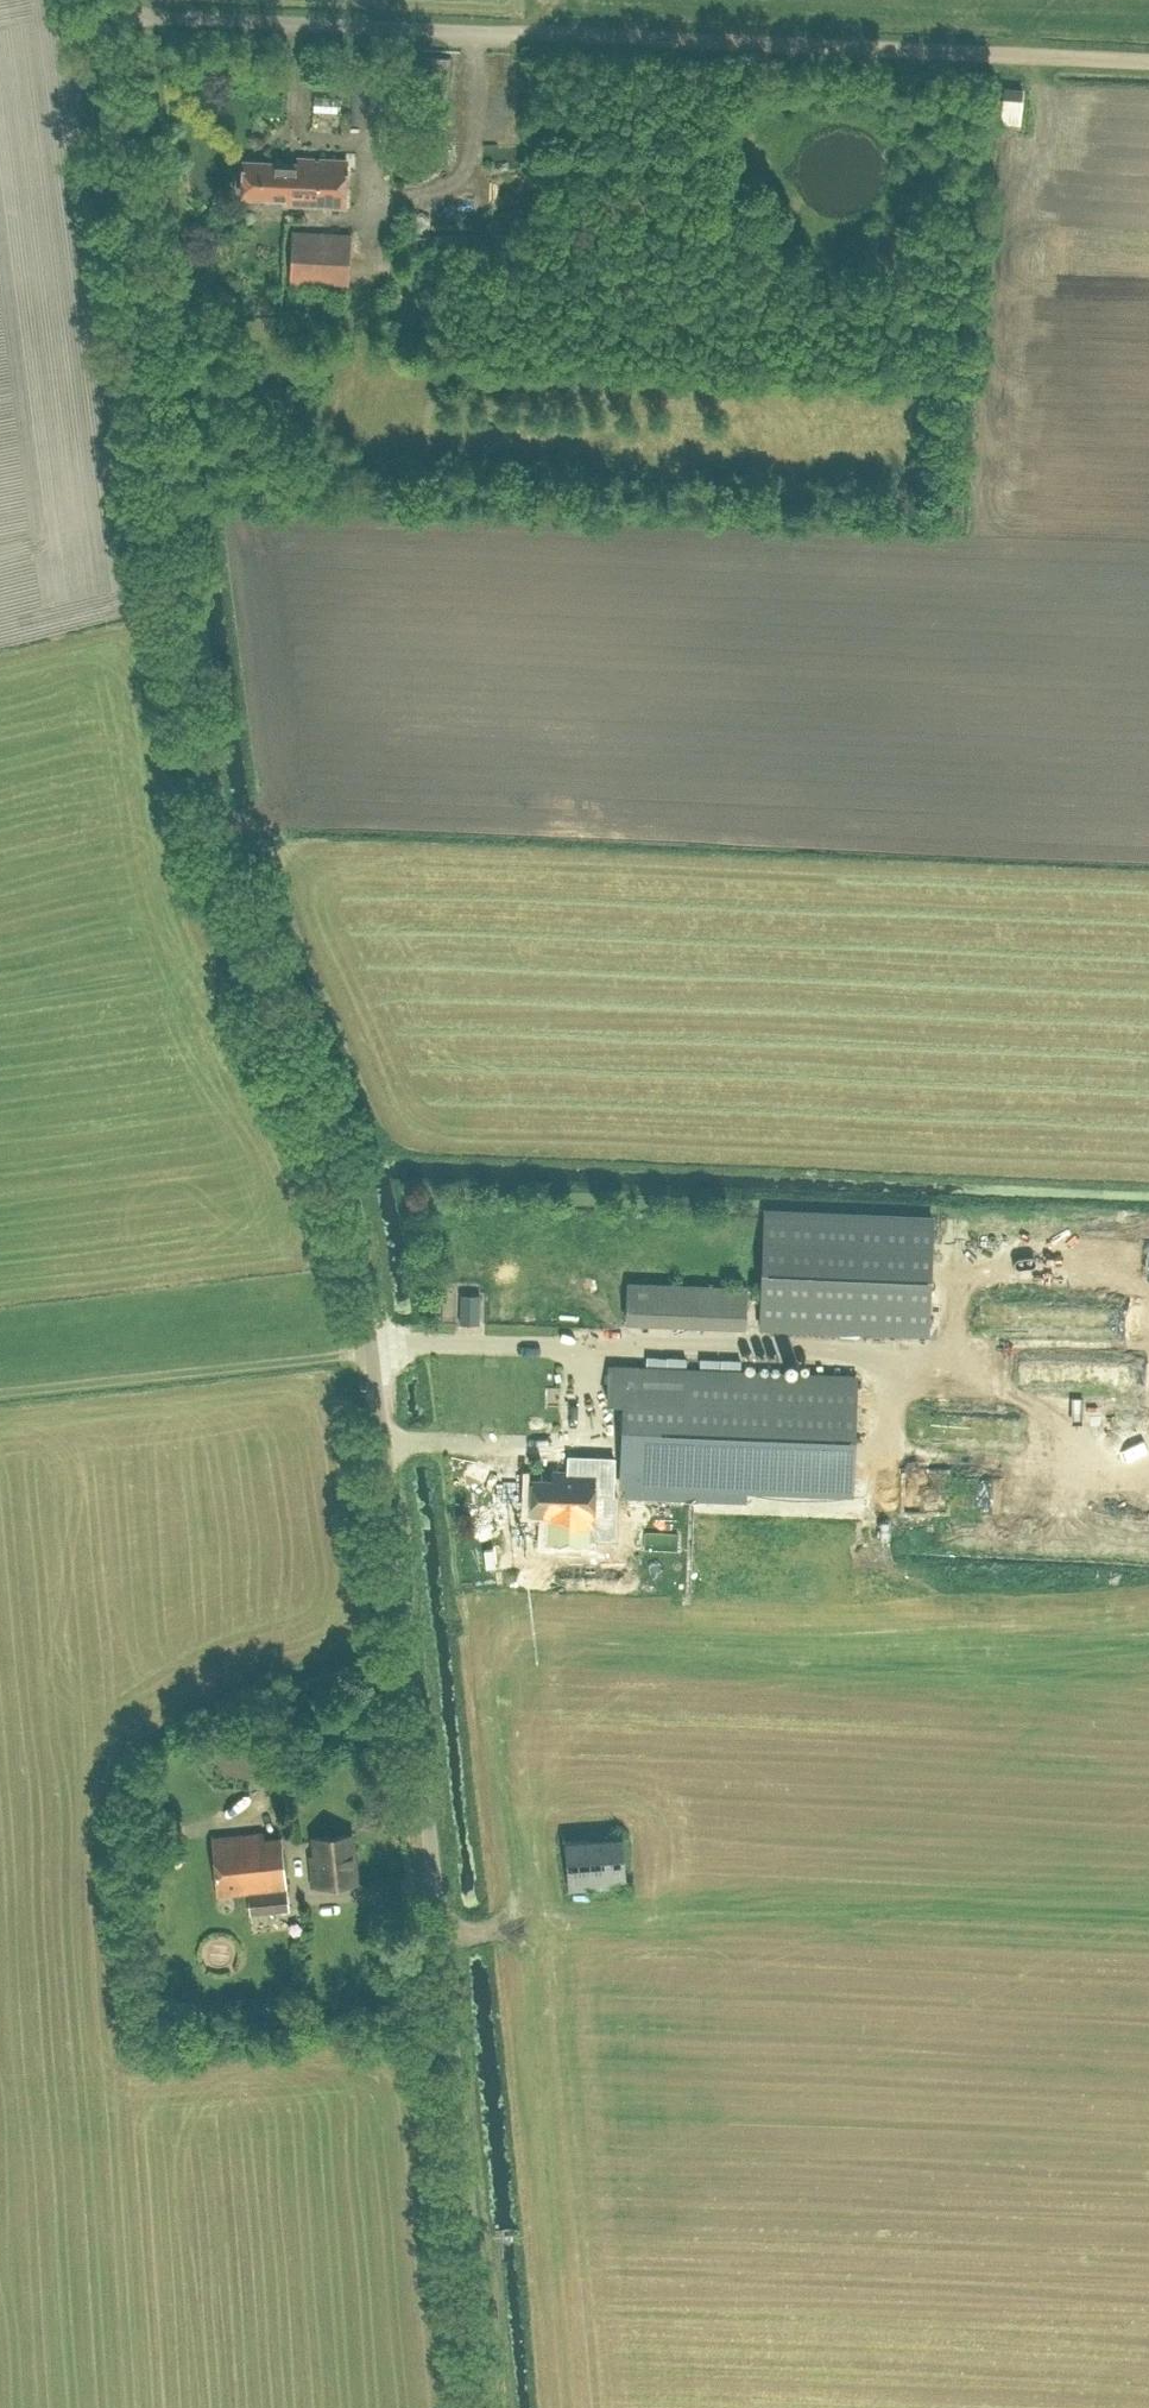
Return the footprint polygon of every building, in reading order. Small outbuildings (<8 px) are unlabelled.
[(393,123),(393,63),(351,62),(351,124),(393,123)] [(1000,122),(1019,124),(1023,87),(1003,85),(1000,122)] [(285,197),(285,202),(344,205),(346,159),(304,156),(303,162),(244,159),(242,195),(285,197)] [(348,285),(351,232),(291,229),(289,282),(348,285)] [(764,1209),(759,1324),(927,1330),(931,1215),(764,1209)] [(609,1368),(607,1400),(623,1400),(620,1480),(852,1489),(857,1378),(609,1368)] [(532,1478),(531,1511),(546,1511),(546,1514),(592,1516),(594,1472),(553,1471),(553,1479),(532,1478)] [(262,1832),(210,1837),(216,1895),(247,1892),(249,1913),(288,1909),(281,1836),(263,1837),(262,1832)] [(317,1884),(355,1881),(350,1834),(312,1837),(317,1884)] [(626,1885),(621,1834),(564,1839),(567,1890),(626,1885)] [(223,1933),(209,1946),(222,1961),(236,1949),(223,1933)]
